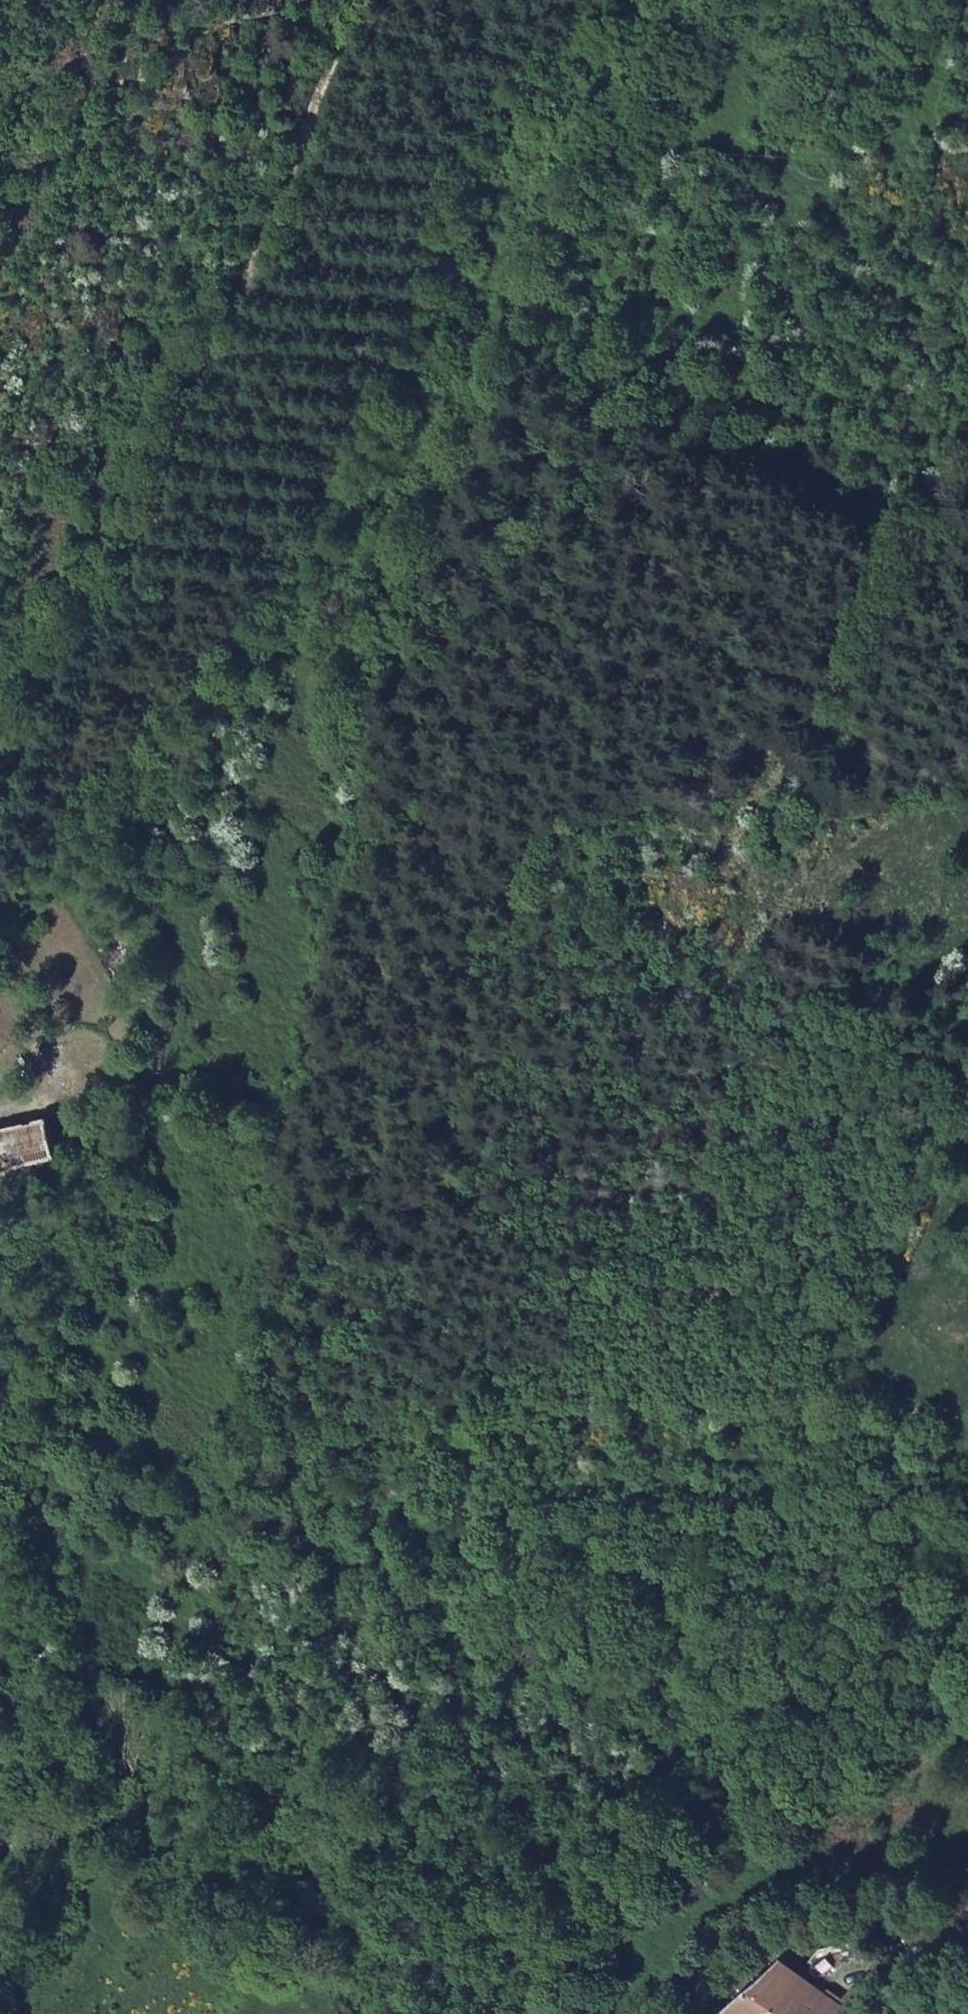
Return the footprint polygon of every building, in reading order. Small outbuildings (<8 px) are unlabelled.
[(44,1163),(59,1159),(50,1119),(0,1129),(0,1174),(44,1163)] [(786,1959),(727,2013),(863,2013),(872,2000),(860,1990),(850,2003),(786,1959)]
